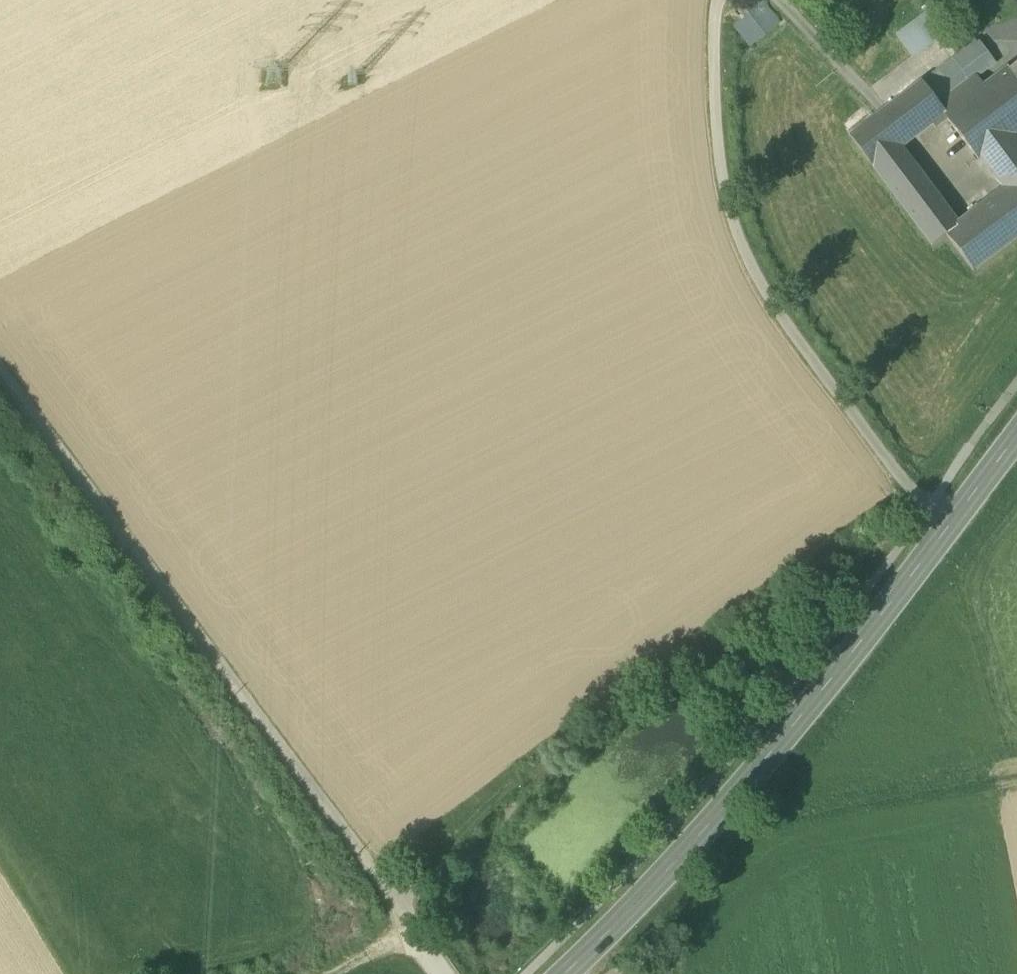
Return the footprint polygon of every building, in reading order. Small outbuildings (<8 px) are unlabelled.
[(782,21),(763,0),(749,0),(742,7),(748,13),(733,27),(751,48),(782,21)] [(933,7),(942,20),(970,0),(942,0),(933,7)] [(896,34),(911,55),(946,29),(931,9),(896,34)] [(1006,190),(1016,182),(1016,139),(1014,136),(1012,138),(1003,126),(1009,121),(984,90),(985,89),(977,77),(991,66),(974,42),(958,54),(974,75),(938,103),(921,81),(889,106),(913,137),(932,122),(936,128),(947,119),(980,162),(1006,190)] [(958,54),(921,81),(938,103),(974,75),(958,54)] [(1012,138),(1014,136),(1016,134),(1016,65),(985,89),(984,90),(1009,121),(1003,126),(1012,138)] [(901,146),(913,137),(889,106),(877,115),(901,146)] [(932,245),(946,235),(960,225),(901,146),(877,115),(850,135),(932,245)] [(1006,190),(960,225),(946,235),(973,271),(1016,238),(1016,182),(1006,190)]
